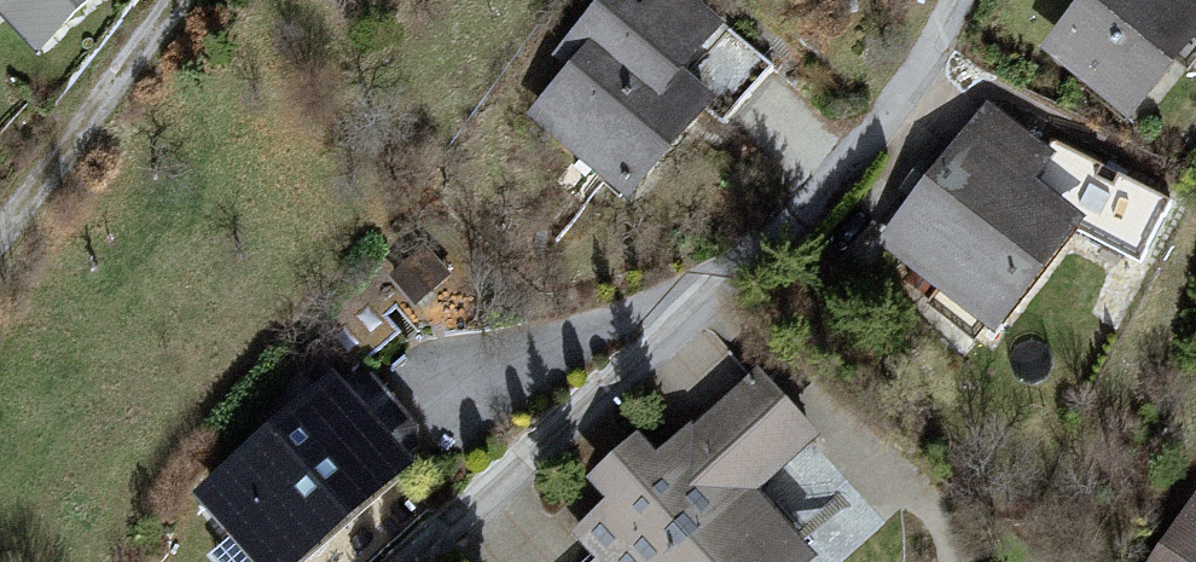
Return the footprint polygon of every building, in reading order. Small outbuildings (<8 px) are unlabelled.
[(31,74),(108,0),(0,0),(0,49),(31,74)] [(667,0),(622,0),(525,130),(622,208),(711,120),(676,87),(716,41),(667,0)] [(1035,62),(1128,134),(1195,50),(1195,10),(1185,0),(1085,0),(1035,62)] [(1045,170),(979,110),(868,249),(980,351),(1072,228),(1027,185),(1045,170)] [(748,386),(649,468),(627,448),(576,488),(594,516),(560,544),(575,561),(792,561),(751,510),(808,441),(748,386)] [(188,506),(234,561),(311,561),(402,481),(329,393),(188,506)] [(1186,500),(1139,561),(1195,561),(1195,508),(1186,500)]
